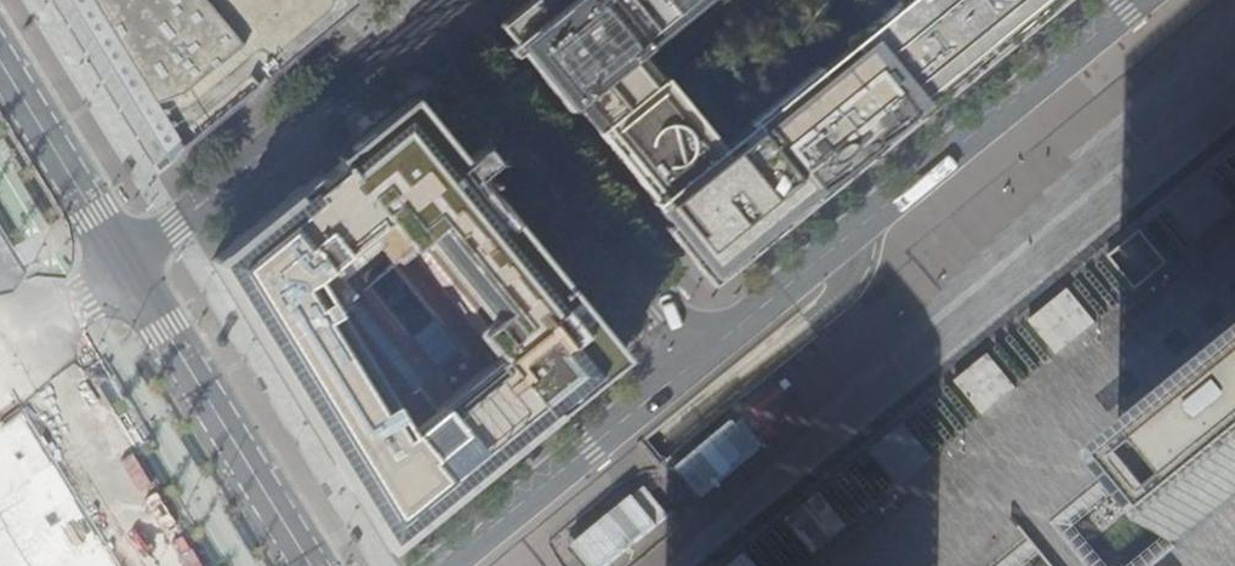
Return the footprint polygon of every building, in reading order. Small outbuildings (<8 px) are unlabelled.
[(67,29),(110,99),(143,153),(150,163),(164,152),(171,164),(247,101),(245,98),(252,93),(254,95),(258,93),(261,90),(258,87),(333,27),(344,18),(329,0),(50,0),(67,29)] [(568,108),(582,97),(604,123),(596,130),(615,153),(653,201),(652,202),(657,208),(668,222),(664,226),(699,269),(713,285),(744,260),(782,229),(773,218),(781,211),(823,176),(885,126),(942,80),(1004,29),(1039,0),(924,0),(727,161),(660,78),(651,85),(622,50),(629,45),(636,52),(699,0),(526,0),(498,23),(518,47),(564,103),(568,108)] [(229,242),(211,256),(244,311),(274,360),(306,414),(339,466),(337,468),(355,496),(374,483),(377,465),(404,468),(404,460),(408,466),(415,469),(422,469),(425,469),(429,466),(425,490),(440,509),(468,486),(466,484),(472,479),(521,440),(569,401),(612,367),(624,356),(599,326),(601,324),(598,321),(587,329),(580,321),(591,313),(575,294),(571,297),(557,280),(560,277),(513,220),(455,151),(413,99),(410,96),(408,98),(399,105),(348,146),(340,152),(341,154),(324,168),(306,184),(303,180),(289,191),(293,196),(282,205),(271,214),(268,209),(263,213),(267,218),(251,230),(247,225),(232,237),(233,238),(229,242)] [(1234,208),(1234,206),(1208,173),(1169,205),(1197,239),(1234,208)] [(1168,262),(1141,230),(1109,256),(1136,289),(1168,262)] [(1056,354),(1095,322),(1068,288),(1029,320),(1056,354)] [(1016,386),(989,353),(955,380),(982,414),(1016,386)] [(1116,474),(1172,541),(1234,489),(1234,377),(1116,474)] [(932,455),(904,422),(870,449),(898,483),(932,455)] [(847,525),(820,491),(786,518),(813,552),(847,525)] [(746,551),(728,565),(758,565),(746,551)]
